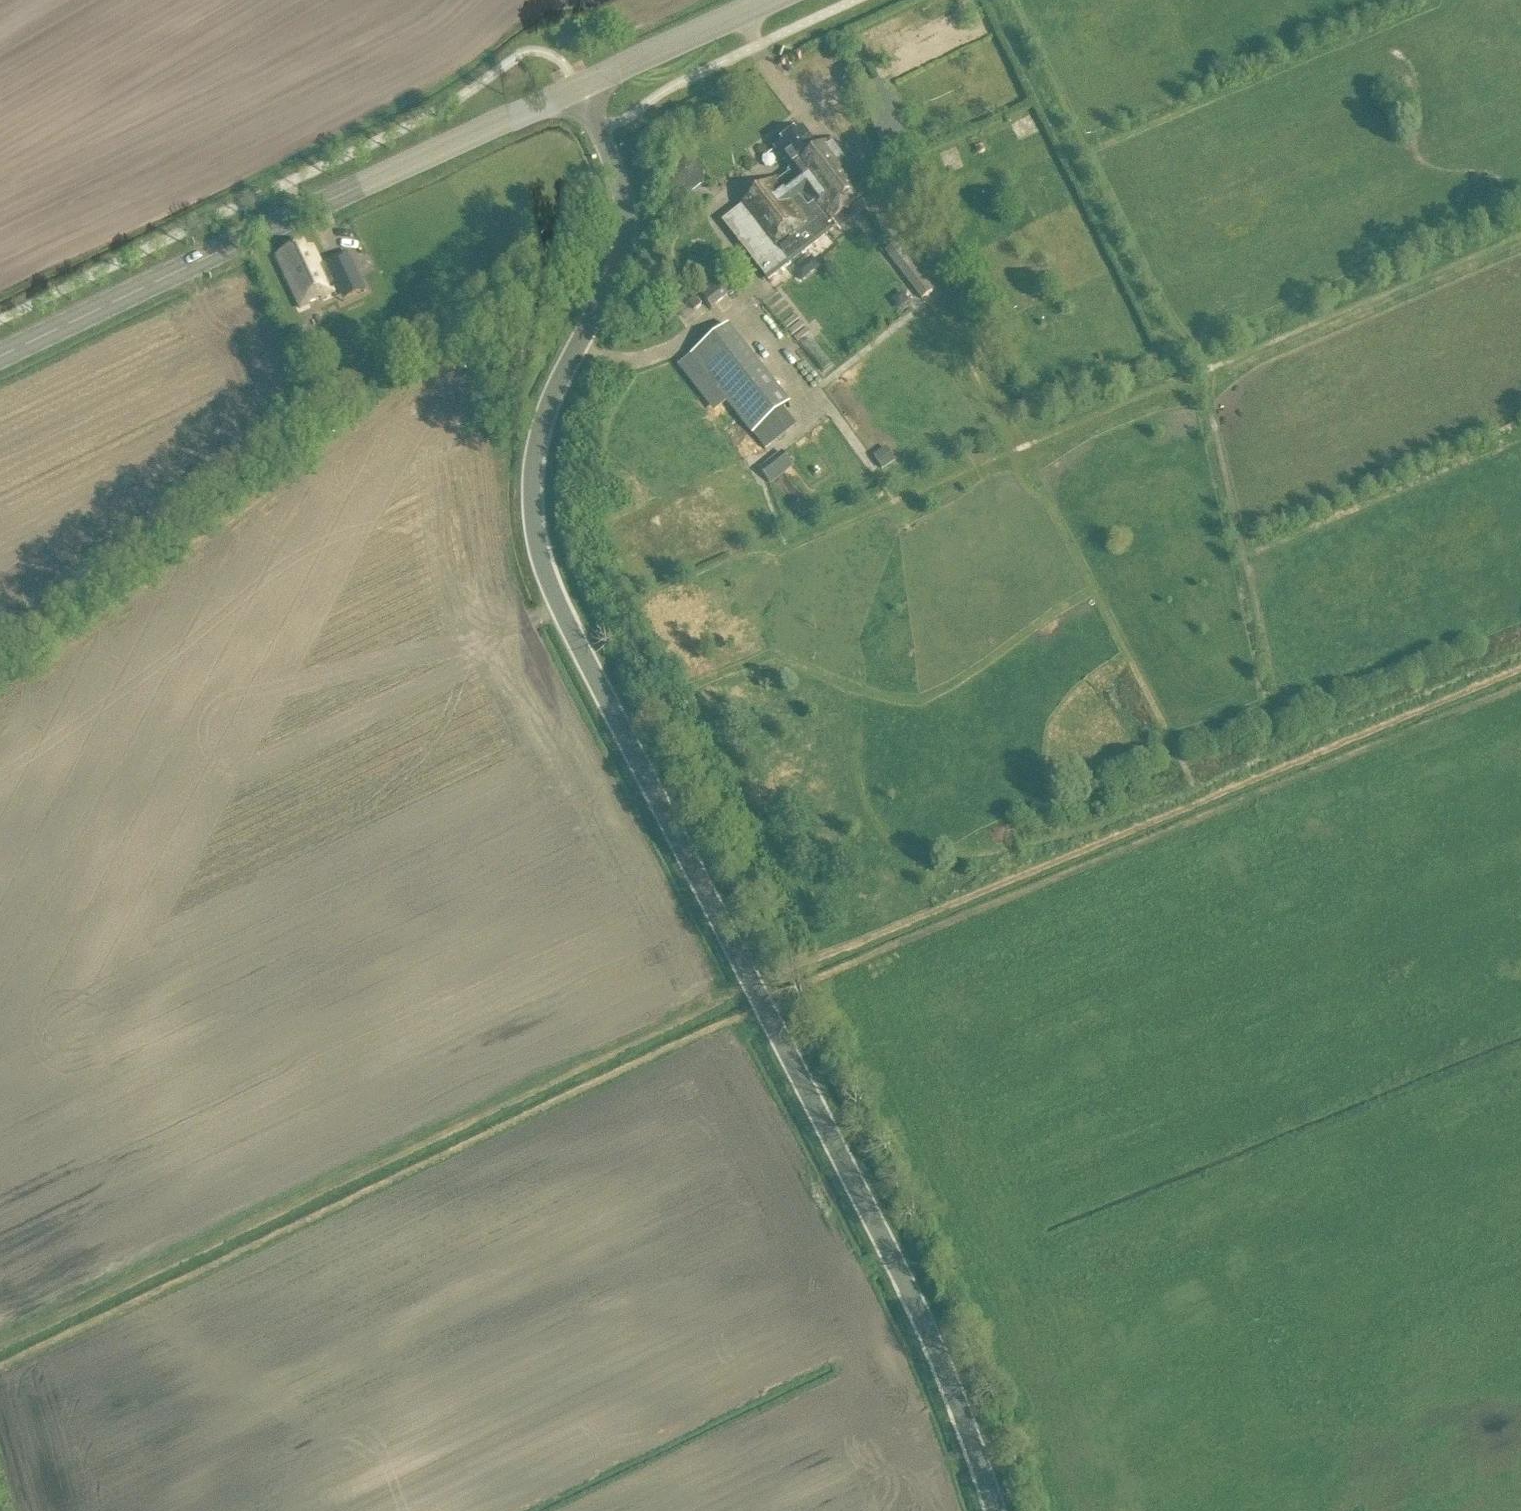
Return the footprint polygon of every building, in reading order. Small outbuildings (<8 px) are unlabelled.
[(788,173),(791,176),(833,229),(864,204),(878,193),(838,142),(823,154),(805,132),(777,154),(791,171),(788,173)] [(833,229),(791,176),(739,216),(739,217),(724,230),(742,251),(757,238),(770,255),(754,267),(770,288),(834,238),(838,244),(874,216),(864,204),(833,229)] [(302,246),(276,258),(299,308),(332,293),(311,249),(305,252),(302,246)] [(898,246),(886,255),(923,303),(934,295),(898,246)] [(347,255),(325,265),(342,302),(364,292),(347,255)] [(732,276),(708,294),(719,308),(743,290),(732,276)] [(689,305),(696,313),(702,308),(696,300),(689,305)] [(692,359),(753,436),(792,406),(731,328),(692,359)] [(888,452),(875,461),(883,471),(895,463),(896,462),(888,452)] [(782,456),(760,473),(771,487),(793,470),(782,456)]
